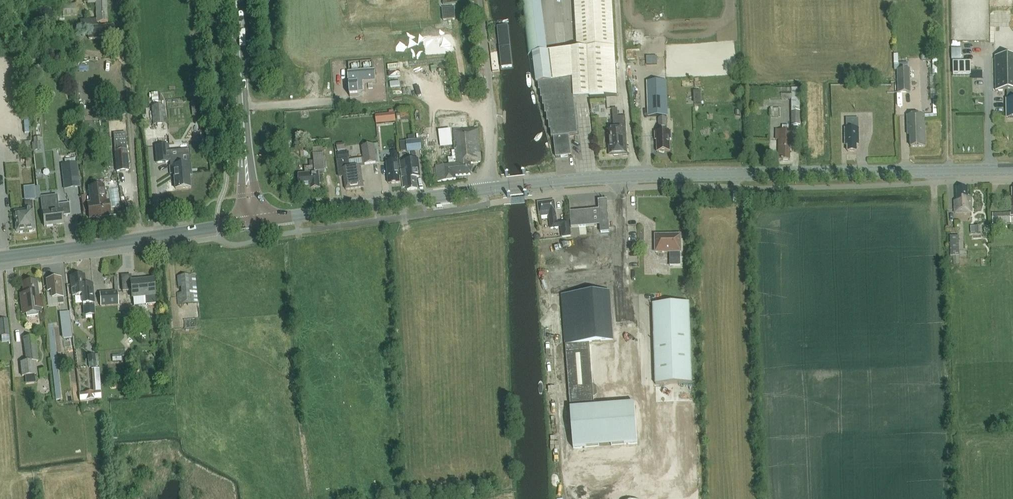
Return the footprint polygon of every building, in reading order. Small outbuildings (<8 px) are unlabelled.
[(106,0),(87,0),(88,4),(96,3),(97,23),(108,22),(106,0)] [(533,54),(536,83),(538,83),(539,91),(540,91),(541,99),(542,99),(543,107),(544,107),(545,115),(546,115),(547,123),(549,123),(549,130),(551,130),(552,138),(554,138),(556,158),(571,156),(569,136),(570,136),(578,135),(572,79),(552,82),(549,52),(547,52),(541,0),(523,0),(529,54),(533,54)] [(612,0),(574,0),(577,50),(588,49),(590,98),(617,96),(612,0)] [(77,15),(76,4),(62,5),(63,17),(77,15)] [(444,20),(456,19),(455,7),(443,8),(444,20)] [(514,67),(509,23),(496,25),(501,68),(514,67)] [(478,29),(478,24),(469,25),(470,40),(475,40),(475,38),(481,38),(480,30),(480,29),(478,29)] [(88,27),(88,40),(114,38),(113,26),(88,27)] [(965,59),(965,48),(955,48),(955,59),(965,59)] [(1012,118),(1012,56),(995,56),(996,91),(1007,91),(1007,100),(1007,118),(1012,118)] [(43,67),(32,67),(33,78),(44,77),(43,67)] [(350,97),(359,96),(359,94),(359,91),(364,91),(363,83),(376,82),(375,69),(374,70),(349,71),(347,72),(348,84),(349,84),(349,95),(350,97)] [(897,70),(898,79),(898,93),(911,93),(910,69),(897,70)] [(647,81),(648,116),(665,116),(664,81),(647,81)] [(792,90),(792,89),(770,89),(770,100),(792,99),(792,126),(801,126),(800,90),(792,90)] [(166,124),(164,105),(152,106),(153,125),(166,124)] [(783,116),(783,108),(773,108),(774,117),(783,116)] [(625,154),(625,147),(626,147),(625,130),(626,129),(626,117),(618,117),(618,109),(613,109),(614,130),(610,130),(611,139),(609,139),(610,148),(611,148),(612,154),(613,154),(614,156),(618,156),(619,154),(625,154)] [(395,114),(375,116),(376,124),(396,122),(395,114)] [(925,146),(924,115),(907,116),(908,135),(910,135),(911,147),(925,146)] [(667,127),(666,118),(658,119),(659,133),(655,133),(655,141),(657,141),(657,152),(659,152),(664,154),(664,152),(670,152),(670,140),(671,140),(671,132),(666,132),(666,127),(667,127)] [(857,152),(857,145),(859,145),(859,119),(845,119),(845,145),(848,145),(848,152),(857,152)] [(776,140),(779,140),(779,160),(790,160),(790,148),(792,148),(792,130),(788,130),(788,126),(782,126),(782,130),(776,130),(776,140)] [(345,150),(342,128),(334,129),(337,151),(345,150)] [(456,176),(472,174),(471,163),(481,162),(478,129),(454,131),(455,150),(452,150),(453,158),(448,159),(449,166),(436,168),(438,182),(456,180),(456,176)] [(94,139),(85,140),(86,152),(95,152),(94,139)] [(422,151),(420,139),(406,140),(408,152),(422,151)] [(189,173),(191,173),(190,164),(188,164),(188,162),(190,162),(189,150),(169,151),(168,145),(155,146),(156,163),(169,162),(170,174),(174,173),(175,189),(190,188),(189,173)] [(377,163),(374,145),(362,147),(364,165),(377,163)] [(114,151),(116,172),(129,171),(128,150),(114,151)] [(305,167),(306,174),(299,175),(300,189),(311,188),(311,190),(313,189),(315,191),(317,190),(318,189),(320,189),(319,173),(325,172),(323,150),(317,151),(317,155),(313,155),(314,166),(305,167)] [(391,152),(391,156),(392,161),(386,162),(389,184),(400,183),(396,151),(391,152)] [(407,190),(417,189),(416,178),(420,177),(418,159),(400,162),(403,187),(407,187),(407,190)] [(82,187),(81,161),(64,162),(65,187),(82,187)] [(343,169),(346,190),(364,188),(361,167),(343,169)] [(108,201),(105,201),(103,186),(89,187),(90,203),(89,203),(87,204),(89,218),(110,216),(108,201)] [(955,201),(955,213),(971,213),(971,198),(968,198),(967,188),(957,188),(957,201),(955,201)] [(1010,213),(993,213),(993,225),(1011,224),(1011,216),(1012,216),(1012,188),(1012,197),(1010,197),(1010,213)] [(41,202),(44,226),(64,224),(63,216),(71,215),(69,203),(58,204),(57,200),(41,202)] [(570,212),(571,228),(600,226),(601,233),(610,233),(607,200),(599,200),(599,210),(570,212)] [(538,203),(539,217),(549,215),(550,228),(561,227),(562,237),(571,236),(569,221),(557,222),(554,201),(538,203)] [(25,211),(15,212),(16,232),(18,231),(20,232),(22,232),(23,231),(28,231),(29,232),(31,231),(32,230),(34,230),(31,202),(24,202),(25,211)] [(681,235),(656,235),(656,253),(670,253),(670,266),(681,266),(681,253),(681,235)] [(959,256),(959,237),(950,237),(951,256),(959,256)] [(86,318),(94,317),(93,305),(92,289),(85,290),(84,275),(70,277),(72,289),(75,289),(76,297),(84,296),(86,318)] [(133,299),(134,307),(155,305),(155,297),(154,279),(131,281),(131,275),(121,276),(122,292),(131,291),(132,299),(133,299)] [(177,305),(198,303),(195,275),(177,277),(178,288),(180,287),(181,293),(176,293),(177,305)] [(52,300),(58,299),(58,304),(63,304),(60,278),(46,280),(48,292),(52,292),(52,300)] [(42,314),(42,311),(45,311),(44,300),(39,301),(37,281),(23,283),(24,295),(20,296),(22,316),(26,315),(27,318),(38,316),(38,314),(42,314)] [(561,294),(574,448),(637,443),(634,404),(595,406),(590,343),(613,341),(610,291),(561,294)] [(119,306),(118,292),(99,293),(100,307),(119,306)] [(653,304),(656,384),(692,383),(689,303),(653,304)] [(126,324),(136,323),(135,318),(135,310),(133,310),(125,310),(125,319),(126,324)] [(70,331),(68,313),(60,314),(63,338),(72,337),(71,331),(70,331)] [(9,335),(8,319),(0,319),(0,336),(9,335)] [(133,342),(138,337),(133,332),(129,336),(128,337),(133,342)] [(39,362),(36,337),(23,338),(26,362),(20,363),(22,377),(38,375),(36,362),(39,362)] [(96,368),(95,355),(88,356),(89,369),(96,368)] [(101,399),(99,369),(92,369),(93,393),(80,394),(80,401),(101,399)]
